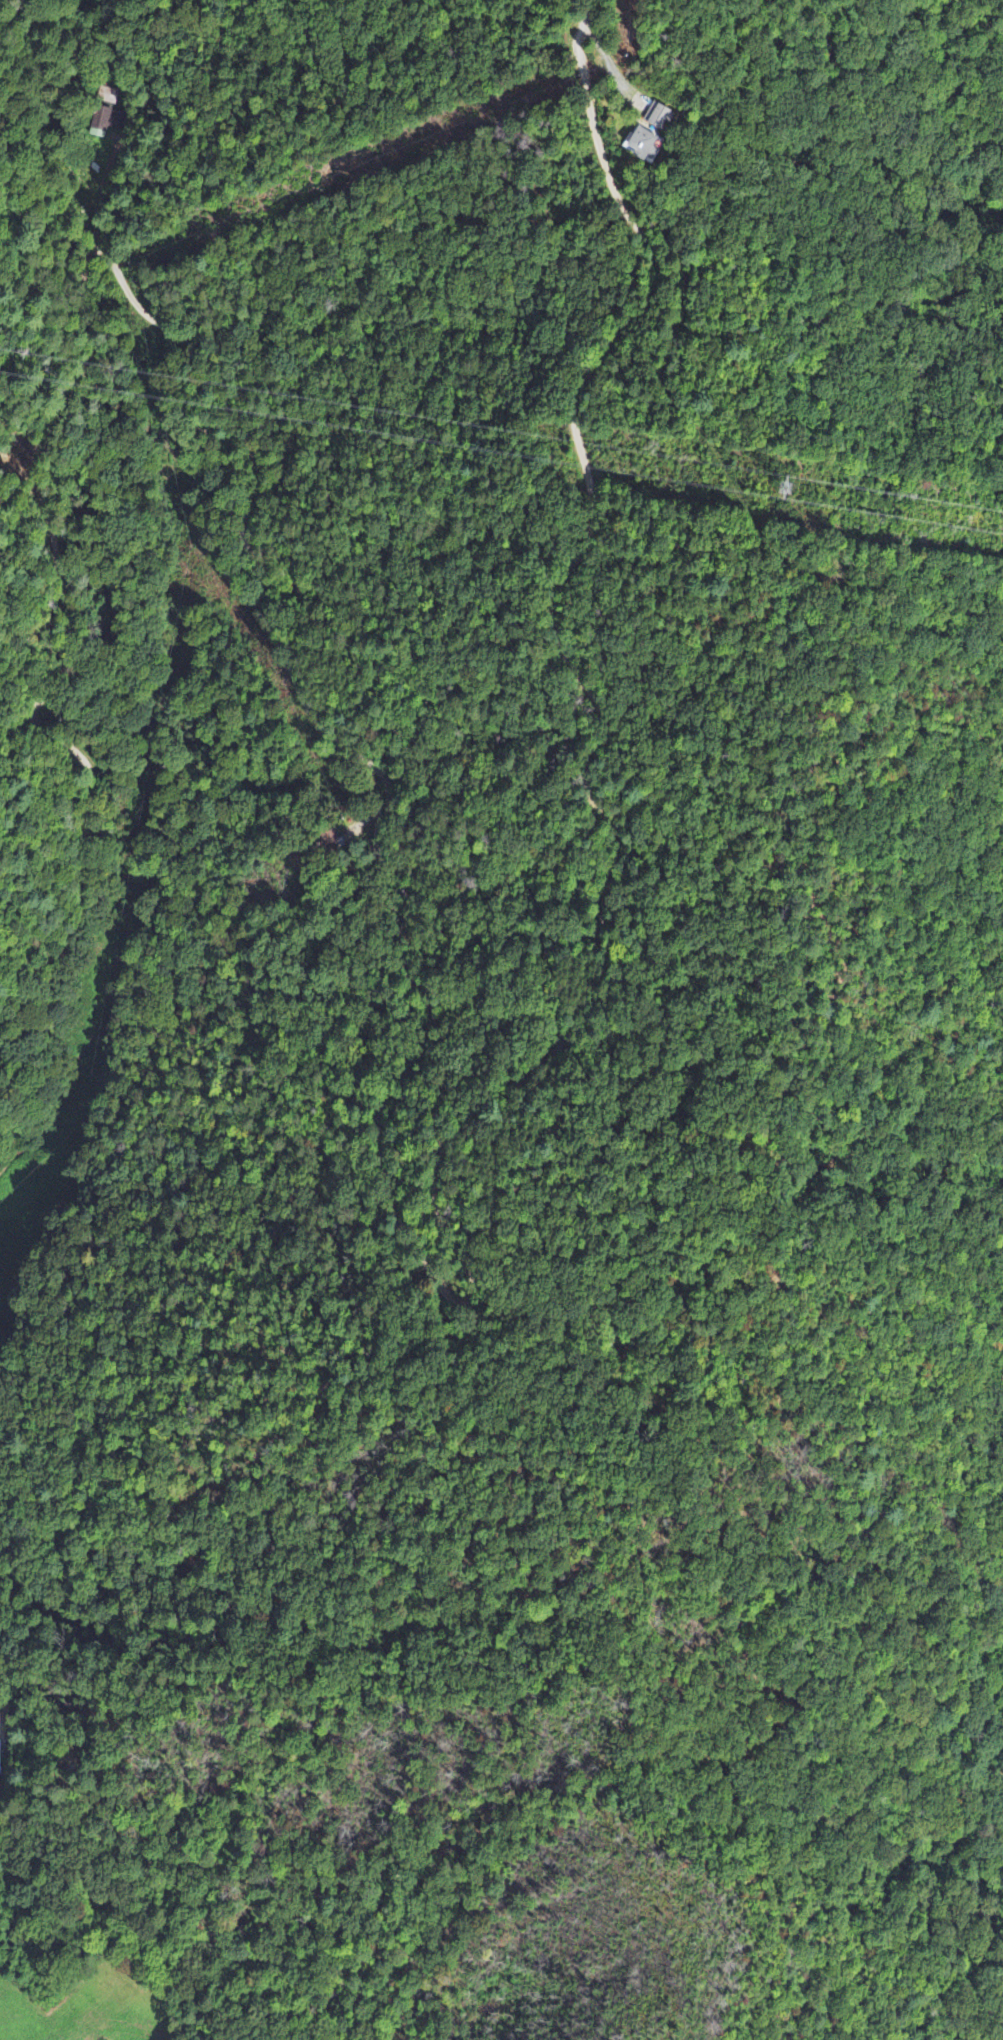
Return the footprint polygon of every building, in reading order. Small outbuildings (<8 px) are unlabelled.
[(660,140),(641,127),(625,150),(644,163),(660,140)]
